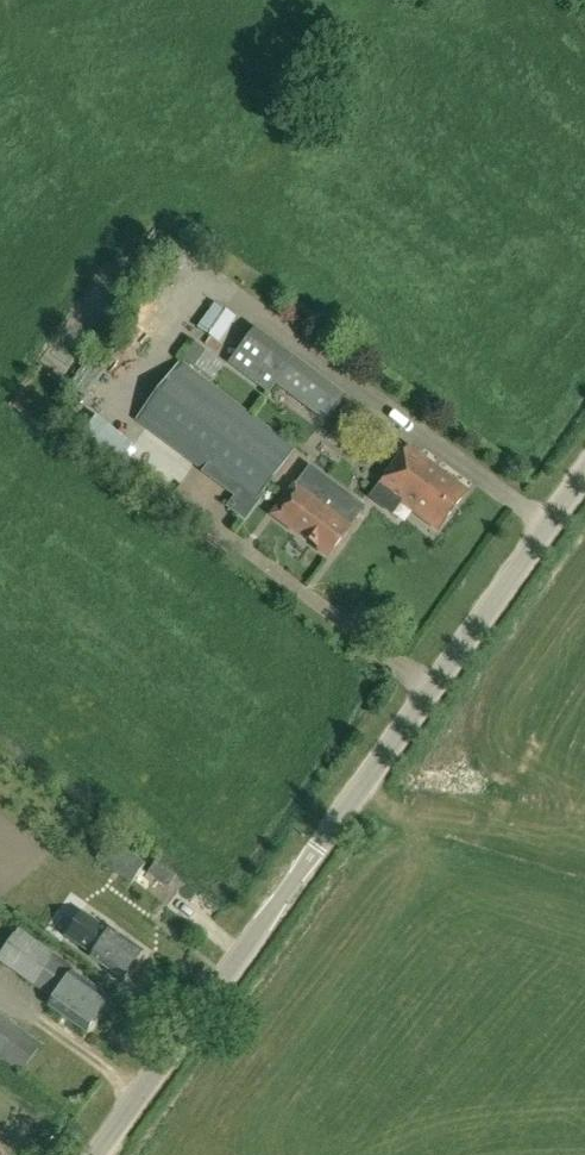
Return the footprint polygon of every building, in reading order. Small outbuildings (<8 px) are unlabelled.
[(119,267),(128,246),(116,241),(107,262),(119,267)] [(237,317),(215,304),(198,327),(220,343),(237,317)] [(258,335),(255,336),(232,366),(270,395),(276,386),(324,422),(343,396),(295,360),(292,364),(258,335)] [(181,363),(138,421),(253,507),(296,449),(181,363)] [(370,497),(392,513),(401,501),(439,529),(467,491),(408,447),(370,497)] [(363,507),(311,468),(275,516),(329,556),(350,529),(348,527),(363,507)] [(132,885),(144,869),(149,863),(114,837),(97,859),(132,885)] [(168,886),(175,875),(155,861),(150,868),(147,872),(168,886)] [(82,912),(65,936),(92,955),(91,957),(123,980),(142,952),(110,929),(109,931),(82,912)] [(52,1000),(72,972),(74,969),(18,929),(0,954),(0,962),(52,1000)] [(72,972),(52,1000),(48,1006),(85,1032),(109,998),(72,972)]
